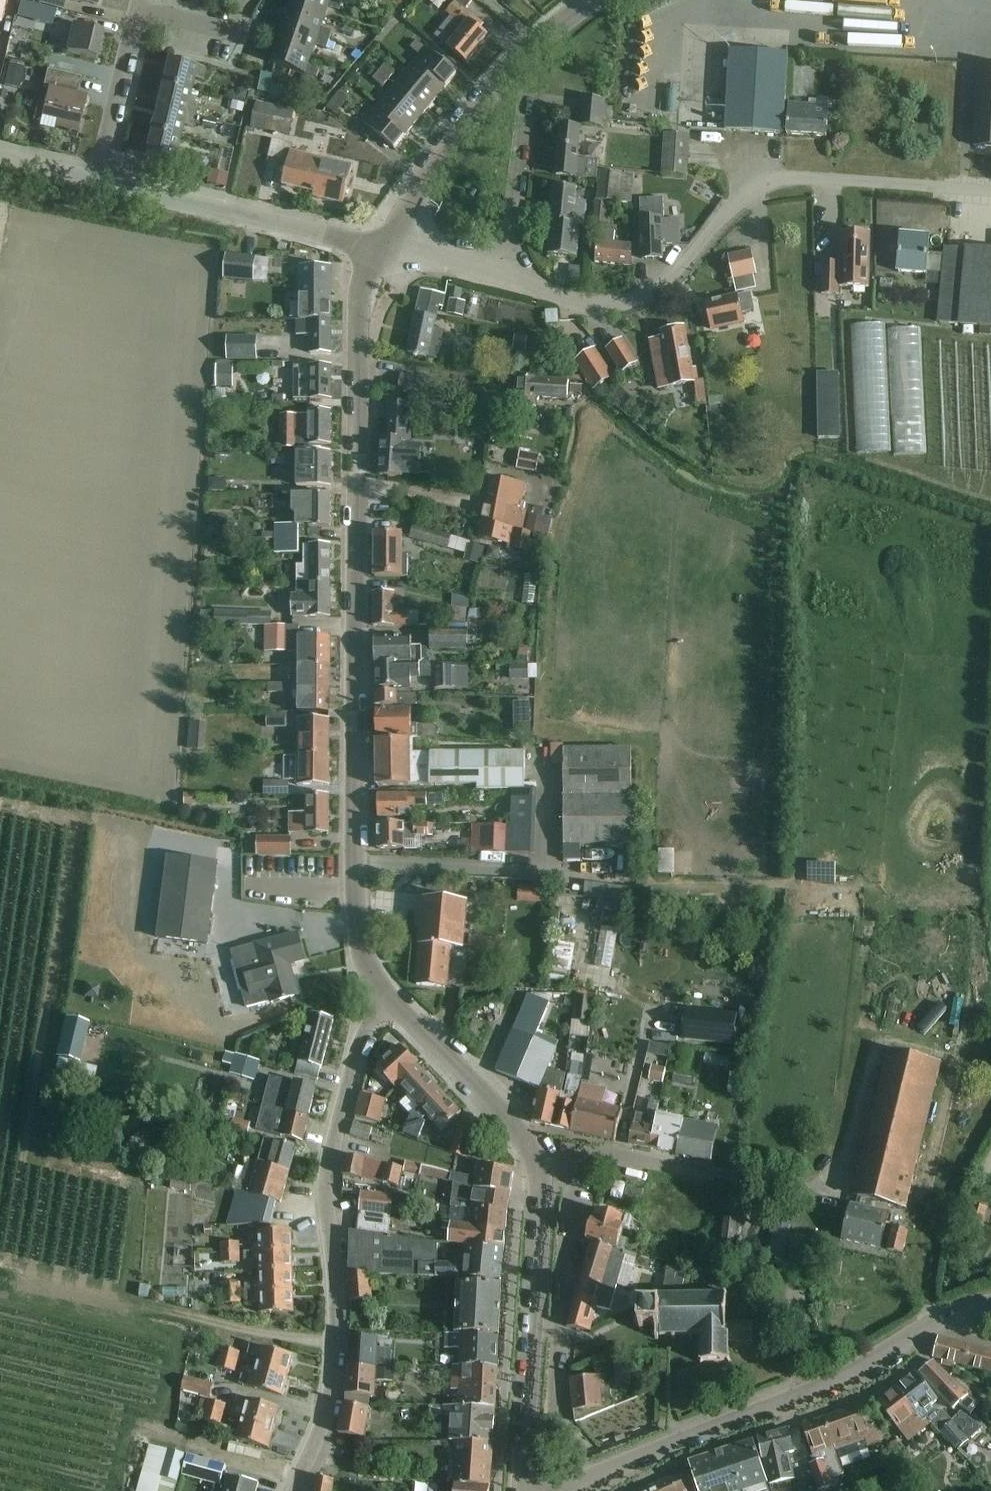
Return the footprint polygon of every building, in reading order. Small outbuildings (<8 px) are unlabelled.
[(39,3),(63,9),(65,0),(40,0),(39,3)] [(334,0),(293,0),(291,6),(325,18),(329,7),(340,11),(343,3),(334,0)] [(456,3),(447,13),(452,17),(435,37),(467,63),(489,37),(474,25),(478,20),(466,10),(474,0),(452,0),(456,3)] [(57,10),(37,6),(33,21),(53,26),(57,10)] [(322,28),(325,18),(291,6),(284,24),(330,40),(333,31),(322,28)] [(330,40),(284,24),(278,43),(313,54),(316,45),(327,49),(330,40)] [(74,25),(67,52),(96,59),(103,32),(74,25)] [(309,65),(313,54),(278,43),(272,62),(306,74),(318,77),(321,69),(309,65)] [(427,49),(411,68),(441,94),(457,74),(427,49)] [(789,55),(731,52),(728,103),(720,102),(719,114),(727,115),(726,132),(784,135),(789,55)] [(168,60),(162,84),(192,91),(194,79),(203,81),(206,69),(168,60)] [(19,89),(25,68),(10,64),(5,86),(19,89)] [(389,81),(396,73),(386,65),(380,73),(389,81)] [(975,147),(990,148),(990,66),(980,65),(975,147)] [(441,94),(411,68),(396,87),(426,112),(441,94)] [(48,89),(41,117),(57,120),(55,126),(78,132),(87,98),(72,94),(77,77),(48,70),(43,88),(48,89)] [(273,75),(263,73),(259,91),(281,96),(283,86),(271,84),(273,75)] [(383,89),(389,81),(380,73),(373,81),(383,89)] [(189,102),(192,91),(162,84),(157,107),(195,116),(198,104),(189,102)] [(426,112),(396,87),(381,105),(411,130),(426,112)] [(238,91),(236,100),(246,103),(248,93),(238,91)] [(334,116),(348,99),(341,93),(327,110),(334,116)] [(818,98),(818,106),(828,106),(829,98),(818,98)] [(603,126),(605,102),(584,100),(582,125),(603,126)] [(789,105),(788,135),(827,138),(828,107),(817,107),(817,102),(810,101),(810,106),(789,105)] [(234,103),(232,110),(244,113),(245,105),(234,103)] [(295,111),(258,103),(253,128),(290,135),(295,111)] [(411,130),(381,105),(365,124),(395,149),(411,130)] [(192,128),(195,116),(157,107),(151,130),(180,137),(183,126),(192,128)] [(204,118),(201,127),(214,130),(216,121),(204,118)] [(562,127),(557,175),(597,181),(599,162),(578,160),(581,129),(562,127)] [(178,149),(180,137),(151,130),(146,154),(184,163),(187,151),(178,149)] [(665,134),(662,174),(687,176),(690,135),(665,134)] [(283,186),(315,194),(314,198),(344,205),(353,166),(291,152),(283,186)] [(210,169),(207,183),(225,187),(228,174),(210,169)] [(618,203),(621,175),(601,173),(598,201),(618,203)] [(556,187),(549,256),(578,259),(581,226),(585,226),(587,203),(576,202),(577,189),(556,187)] [(665,200),(642,200),(643,221),(644,261),(664,260),(663,246),(680,246),(679,223),(666,224),(665,200)] [(607,223),(609,206),(596,204),(594,222),(607,223)] [(616,233),(600,231),(596,263),(634,268),(633,247),(615,244),(616,233)] [(843,231),(843,264),(839,264),(839,262),(824,262),(824,294),(842,294),(842,286),(868,287),(870,232),(843,231)] [(945,273),(940,324),(990,329),(990,252),(947,248),(946,255),(929,253),(930,239),(902,236),(899,272),(926,275),(927,272),(945,273)] [(735,282),(758,276),(752,252),(729,258),(735,282)] [(254,281),(256,258),(227,255),(225,279),(254,281)] [(272,262),(271,261),(263,259),(261,266),(271,268),(272,262)] [(332,321),(332,267),(301,268),(301,320),(298,320),(298,322),(307,322),(307,321),(332,321)] [(569,275),(569,282),(582,284),(583,276),(569,275)] [(453,287),(451,299),(461,300),(463,289),(453,287)] [(423,292),(409,354),(430,359),(438,361),(444,333),(436,331),(441,309),(445,310),(448,297),(423,292)] [(755,312),(751,295),(704,306),(709,328),(711,328),(712,331),(745,324),(743,315),(755,312)] [(451,299),(449,312),(462,314),(465,301),(461,300),(451,299)] [(332,354),(332,321),(307,321),(307,322),(298,322),(298,336),(311,336),(311,354),(332,354)] [(890,327),(853,328),(859,456),(896,454),(890,327)] [(924,329),(892,331),(899,459),(931,457),(924,329)] [(663,340),(651,342),(655,366),(660,390),(696,384),(693,363),(686,330),(662,334),(663,340)] [(516,336),(514,351),(526,353),(528,338),(516,336)] [(228,337),(228,360),(257,360),(257,337),(228,337)] [(607,349),(621,371),(635,362),(621,340),(607,349)] [(595,390),(614,378),(596,351),(578,363),(595,390)] [(233,366),(217,366),(217,386),(233,386),(233,366)] [(294,368),(294,400),(332,401),(332,368),(294,368)] [(423,396),(426,380),(402,377),(399,392),(423,396)] [(538,380),(519,379),(518,407),(537,408),(537,398),(568,400),(568,393),(569,385),(569,382),(538,380)] [(583,386),(569,385),(568,393),(583,394),(583,386)] [(839,387),(818,388),(819,429),(840,429),(839,387)] [(721,396),(709,398),(710,406),(722,405),(721,396)] [(382,438),(380,475),(403,476),(403,473),(420,474),(421,445),(411,445),(413,416),(413,404),(390,402),(388,439),(382,438)] [(432,402),(431,416),(446,416),(447,402),(432,402)] [(282,416),(282,433),(282,450),(313,450),(313,446),(332,446),(332,413),(305,413),(305,416),(296,416),(282,416)] [(500,443),(503,418),(495,417),(492,442),(500,443)] [(274,453),(273,462),(285,462),(286,453),(274,453)] [(332,454),(298,454),(298,486),(331,487),(332,454)] [(224,475),(210,475),(210,486),(227,486),(227,479),(224,475)] [(491,479),(486,504),(483,521),(492,522),(491,526),(507,529),(517,531),(519,523),(524,524),(526,517),(530,518),(531,513),(524,512),(526,505),(522,504),(526,486),(491,479)] [(296,525),(276,525),(276,540),(299,540),(310,540),(311,529),(331,529),(331,497),(292,496),(292,514),(296,514),(296,525)] [(531,514),(528,530),(549,534),(553,519),(531,514)] [(532,534),(517,532),(517,531),(507,529),(491,526),(492,522),(483,521),(479,541),(510,547),(509,551),(527,555),(532,534)] [(412,539),(448,549),(451,537),(415,526),(412,539)] [(402,534),(376,535),(377,578),(409,578),(409,555),(403,555),(402,534)] [(299,554),(299,540),(276,540),(275,554),(299,554)] [(309,555),(305,555),(305,566),(297,565),(297,583),(331,583),(331,547),(309,547),(309,555)] [(330,618),(331,583),(297,583),(297,597),(294,597),(293,617),(330,618)] [(397,594),(377,595),(377,626),(413,626),(412,612),(403,612),(403,603),(397,603),(397,594)] [(465,608),(446,608),(446,623),(465,623),(465,608)] [(215,611),(215,624),(242,624),(267,625),(268,612),(242,612),(215,611)] [(288,627),(265,627),(265,650),(288,651),(288,627)] [(467,651),(467,631),(432,631),(432,651),(467,651)] [(299,653),(299,665),(331,665),(331,638),(289,638),(288,653),(299,653)] [(377,639),(378,664),(439,664),(439,663),(425,663),(425,648),(414,648),(414,639),(377,639)] [(521,648),(520,662),(528,662),(529,648),(521,648)] [(493,661),(492,674),(505,674),(505,661),(493,661)] [(439,668),(439,664),(378,664),(378,689),(414,688),(414,677),(439,677),(439,691),(458,691),(457,668),(439,668)] [(331,667),(331,665),(299,665),(298,688),(330,689),(330,667),(331,667)] [(528,679),(528,666),(512,666),(512,679),(528,679)] [(330,714),(330,689),(298,688),(298,714),(330,714)] [(379,743),(411,742),(411,740),(438,740),(438,727),(413,727),(413,711),(399,711),(399,708),(418,708),(418,697),(399,697),(399,693),(378,693),(379,743)] [(286,714),(268,714),(268,727),(285,727),(286,714)] [(516,734),(531,734),(531,718),(516,718),(516,734)] [(298,720),(297,754),(329,754),(329,720),(298,720)] [(547,733),(546,755),(558,755),(559,734),(547,733)] [(189,737),(188,748),(204,749),(205,738),(189,737)] [(510,754),(411,754),(411,742),(379,743),(379,787),(415,785),(479,785),(479,790),(514,789),(539,787),(539,785),(528,785),(528,759),(510,759),(510,754)] [(634,842),(634,747),(565,747),(566,858),(583,858),(583,843),(634,842)] [(329,786),(329,754),(297,754),(297,786),(329,786)] [(265,780),(265,794),(291,794),(291,780),(265,780)] [(538,802),(539,787),(514,789),(513,801),(538,802)] [(199,794),(186,794),(186,805),(199,805),(199,794)] [(307,795),(307,814),(290,813),(290,831),(329,832),(329,795),(307,795)] [(404,795),(379,796),(379,819),(405,818),(405,807),(428,807),(446,807),(445,795),(427,795),(404,795)] [(538,812),(538,802),(513,801),(513,812),(538,812)] [(538,824),(538,812),(513,812),(512,821),(512,822),(538,824)] [(537,838),(538,824),(512,822),(512,821),(509,821),(509,837),(537,838)] [(405,848),(405,840),(416,840),(416,835),(433,835),(433,823),(405,823),(380,823),(380,849),(405,848)] [(508,852),(508,825),(474,825),(474,851),(508,852)] [(537,853),(537,838),(509,837),(509,852),(537,853)] [(290,854),(290,838),(258,838),(258,854),(290,854)] [(207,943),(218,863),(168,857),(158,936),(207,943)] [(836,861),(811,861),(811,880),(836,881),(836,861)] [(543,900),(544,888),(520,887),(519,899),(543,900)] [(572,887),(559,888),(560,902),(572,901),(572,887)] [(467,903),(424,899),(415,984),(448,987),(452,945),(463,947),(467,903)] [(297,932),(230,950),(245,1007),(269,1001),(270,1003),(293,997),(288,977),(293,975),(290,964),(305,960),(297,932)] [(86,985),(84,996),(95,998),(97,986),(86,985)] [(530,994),(529,995),(525,1005),(546,1013),(550,1003),(530,994)] [(593,1015),(595,998),(576,997),(574,1013),(593,1015)] [(541,1024),(546,1013),(525,1005),(520,1015),(541,1024)] [(683,1007),(681,1037),(731,1041),(733,1011),(683,1007)] [(311,1012),(296,1072),(318,1078),(333,1017),(311,1012)] [(537,1035),(541,1024),(520,1015),(516,1026),(537,1035)] [(65,1018),(57,1057),(78,1062),(87,1023),(65,1018)] [(530,1049),(535,1039),(514,1030),(510,1040),(530,1049)] [(565,1077),(555,1072),(548,1069),(557,1049),(535,1039),(530,1049),(526,1059),(522,1069),(517,1080),(539,1089),(531,1121),(545,1124),(548,1110),(557,1112),(562,1093),(565,1077)] [(530,1049),(510,1040),(505,1050),(526,1059),(530,1049)] [(418,1066),(418,1067),(419,1066),(401,1046),(377,1068),(395,1088),(399,1085),(398,1084),(418,1066)] [(522,1069),(526,1059),(505,1050),(501,1060),(522,1069)] [(942,1063),(889,1051),(855,1194),(907,1207),(942,1063)] [(255,1081),(261,1061),(236,1055),(231,1074),(255,1081)] [(522,1069),(501,1060),(497,1070),(517,1080),(522,1069)] [(439,1089),(418,1067),(418,1066),(398,1084),(399,1085),(420,1108),(439,1089)] [(664,1083),(666,1069),(653,1066),(650,1080),(664,1083)] [(295,1083),(280,1079),(274,1078),(267,1105),(280,1108),(280,1109),(309,1117),(317,1088),(296,1082),(295,1083)] [(571,1130),(576,1109),(582,1081),(569,1078),(565,1094),(562,1093),(557,1112),(548,1110),(545,1124),(571,1130)] [(615,1141),(623,1110),(593,1102),(597,1088),(583,1084),(576,1109),(571,1130),(615,1141)] [(462,1113),(439,1089),(420,1108),(442,1132),(462,1113)] [(362,1093),(359,1105),(383,1111),(386,1100),(362,1093)] [(243,1110),(252,1114),(259,1098),(250,1094),(243,1110)] [(652,1148),(658,1115),(657,1115),(659,1104),(650,1102),(647,1116),(636,1114),(630,1144),(652,1148)] [(303,1141),(309,1117),(280,1109),(280,1108),(267,1105),(263,1104),(257,1129),(303,1141)] [(380,1123),(383,1111),(359,1105),(356,1117),(380,1123)] [(402,1126),(425,1122),(424,1114),(401,1118),(402,1126)] [(719,1126),(658,1115),(652,1148),(676,1153),(676,1154),(712,1161),(719,1126)] [(368,1140),(371,1128),(352,1123),(349,1136),(368,1140)] [(463,1158),(471,1134),(459,1130),(452,1153),(463,1158)] [(247,1159),(239,1190),(249,1193),(249,1194),(276,1201),(276,1202),(280,1203),(295,1146),(264,1137),(258,1162),(247,1159)] [(362,1177),(365,1158),(346,1155),(343,1175),(361,1178),(362,1177)] [(365,1158),(362,1177),(383,1182),(387,1164),(365,1158)] [(407,1162),(405,1171),(419,1175),(422,1166),(407,1162)] [(510,1195),(513,1172),(478,1163),(477,1179),(451,1174),(450,1181),(455,1183),(455,1185),(475,1188),(475,1189),(510,1195)] [(387,1164),(383,1182),(398,1186),(403,1168),(387,1164)] [(167,1183),(186,1184),(187,1174),(167,1172),(167,1183)] [(507,1212),(510,1195),(475,1189),(475,1188),(455,1185),(450,1223),(453,1224),(459,1225),(506,1231),(507,1212)] [(627,1186),(625,1195),(642,1199),(644,1190),(627,1186)] [(237,1190),(228,1225),(270,1225),(276,1202),(276,1201),(249,1194),(249,1193),(239,1190),(237,1190)] [(392,1215),(394,1196),(369,1193),(367,1212),(392,1215)] [(406,1215),(409,1196),(396,1194),(393,1213),(406,1215)] [(977,1196),(970,1222),(984,1226),(990,1199),(977,1196)] [(929,1201),(926,1215),(939,1218),(943,1204),(929,1201)] [(890,1214),(853,1205),(844,1239),(882,1248),(890,1214)] [(626,1218),(596,1209),(587,1240),(591,1241),(612,1247),(612,1246),(624,1250),(627,1242),(620,1240),(626,1218)] [(361,1213),(359,1231),(389,1236),(392,1217),(361,1213)] [(732,1245),(736,1219),(724,1216),(721,1244),(732,1245)] [(504,1247),(506,1231),(459,1225),(453,1224),(450,1243),(466,1245),(468,1245),(504,1247)] [(904,1254),(910,1231),(895,1227),(889,1250),(904,1254)] [(252,1252),(245,1252),(292,1251),(291,1230),(259,1231),(259,1245),(252,1245),(252,1252)] [(350,1230),(349,1273),(370,1274),(402,1275),(437,1277),(437,1263),(437,1242),(350,1230)] [(624,1251),(624,1250),(612,1246),(612,1247),(591,1241),(567,1327),(590,1331),(597,1308),(610,1311),(626,1252),(624,1251)] [(239,1242),(221,1243),(221,1253),(239,1252),(239,1242)] [(501,1279),(504,1247),(468,1245),(466,1245),(465,1263),(437,1263),(437,1277),(473,1278),(501,1279)] [(293,1271),(292,1251),(245,1252),(245,1261),(260,1260),(260,1272),(293,1271)] [(240,1262),(239,1252),(221,1253),(222,1263),(240,1262)] [(293,1291),(293,1271),(260,1272),(260,1283),(246,1284),(246,1292),(293,1291)] [(370,1274),(348,1273),(351,1301),(372,1300),(370,1274)] [(240,1282),(222,1283),(223,1293),(240,1292),(240,1282)] [(499,1334),(501,1284),(459,1282),(456,1333),(448,1333),(448,1334),(476,1335),(476,1334),(471,1334),(471,1332),(499,1334)] [(294,1312),(293,1291),(246,1292),(246,1302),(261,1301),(261,1313),(294,1312)] [(753,1340),(753,1322),(727,1323),(727,1291),(723,1291),(723,1294),(709,1295),(709,1292),(706,1292),(707,1295),(692,1295),(692,1292),(690,1292),(690,1295),(675,1296),(675,1292),(673,1292),(673,1296),(659,1296),(659,1292),(656,1292),(656,1296),(653,1296),(653,1300),(656,1299),(656,1305),(645,1305),(645,1298),(641,1298),(641,1305),(635,1305),(635,1309),(640,1309),(640,1321),(634,1321),(634,1326),(640,1325),(640,1331),(644,1331),(644,1325),(656,1325),(656,1333),(653,1333),(653,1336),(656,1336),(657,1340),(659,1339),(659,1335),(673,1335),(674,1339),(676,1339),(676,1335),(691,1335),(691,1339),(693,1339),(693,1335),(702,1335),(702,1345),(698,1345),(698,1348),(702,1348),(702,1361),(728,1361),(731,1362),(732,1360),(732,1340),(753,1340)] [(241,1302),(240,1292),(223,1293),(223,1303),(241,1302)] [(498,1368),(499,1337),(476,1336),(476,1335),(448,1334),(447,1334),(447,1348),(461,1348),(460,1366),(498,1368)] [(349,1336),(347,1365),(376,1366),(377,1337),(349,1336)] [(970,1367),(975,1347),(940,1338),(935,1358),(944,1360),(943,1365),(955,1368),(956,1363),(970,1367)] [(260,1355),(257,1368),(288,1376),(293,1356),(251,1344),(249,1352),(260,1355)] [(223,1347),(220,1358),(237,1362),(240,1352),(223,1347)] [(975,1347),(970,1367),(990,1372),(990,1351),(975,1347)] [(234,1371),(237,1362),(220,1358),(217,1367),(234,1371)] [(933,1361),(920,1373),(948,1403),(952,1408),(958,1404),(970,1414),(979,1403),(975,1399),(933,1361)] [(375,1380),(376,1366),(347,1365),(346,1394),(370,1395),(374,1395),(375,1380)] [(376,1366),(375,1380),(394,1380),(394,1366),(376,1366)] [(496,1407),(498,1368),(460,1366),(460,1377),(454,1377),(454,1387),(459,1387),(458,1400),(446,1400),(446,1406),(496,1407)] [(615,1367),(616,1386),(631,1384),(629,1366),(615,1367)] [(282,1397),(288,1376),(257,1368),(253,1380),(242,1377),(240,1385),(282,1397)] [(914,1373),(896,1388),(924,1422),(926,1420),(930,1424),(932,1423),(940,1435),(942,1433),(958,1450),(969,1441),(982,1430),(960,1413),(951,1423),(942,1412),(937,1416),(930,1406),(937,1401),(916,1376),(914,1373)] [(604,1375),(572,1378),(571,1378),(576,1422),(579,1420),(580,1421),(586,1418),(614,1405),(610,1398),(609,1388),(605,1388),(604,1375)] [(210,1398),(214,1385),(185,1377),(182,1390),(210,1398)] [(896,1388),(877,1403),(908,1442),(930,1424),(926,1420),(924,1422),(896,1388)] [(346,1394),(345,1403),(370,1408),(370,1395),(346,1394)] [(246,1407),(243,1419),(274,1427),(279,1408),(238,1396),(236,1404),(246,1407)] [(208,1400),(206,1409),(223,1413),(226,1404),(208,1400)] [(888,1438),(875,1405),(873,1400),(825,1418),(836,1450),(838,1454),(843,1452),(841,1448),(850,1445),(852,1452),(888,1438)] [(364,1438),(370,1408),(345,1403),(339,1433),(364,1438)] [(494,1442),(496,1407),(446,1406),(444,1406),(444,1415),(452,1415),(451,1441),(454,1441),(494,1442)] [(220,1424),(223,1413),(206,1409),(204,1419),(220,1424)] [(844,1474),(838,1454),(836,1450),(825,1418),(804,1426),(813,1457),(814,1457),(816,1463),(811,1465),(813,1472),(819,1490),(832,1486),(830,1480),(844,1474)] [(268,1448),(274,1427),(243,1419),(239,1432),(232,1430),(230,1438),(268,1448)] [(794,1452),(789,1430),(759,1437),(764,1460),(765,1460),(771,1485),(795,1480),(791,1464),(783,1466),(780,1456),(794,1452)] [(990,1448),(990,1431),(982,1438),(990,1449),(990,1448)] [(489,1486),(494,1442),(454,1441),(450,1480),(447,1479),(446,1484),(451,1484),(489,1486)] [(753,1441),(729,1449),(744,1490),(767,1490),(758,1464),(761,1463),(753,1441)] [(184,1453),(149,1444),(137,1490),(175,1490),(184,1453)] [(729,1449),(691,1462),(700,1490),(744,1490),(729,1449)] [(215,1483),(212,1490),(257,1490),(259,1484),(224,1475),(227,1466),(188,1455),(183,1474),(215,1483)] [(408,1469),(407,1490),(422,1490),(422,1469),(408,1469)] [(672,1478),(678,1490),(697,1490),(697,1489),(688,1470),(672,1478)] [(819,1490),(813,1472),(802,1475),(807,1490),(818,1490),(819,1490)] [(317,1477),(314,1490),(332,1490),(334,1480),(317,1477)] [(644,1490),(678,1490),(672,1478),(656,1485),(644,1490)]
